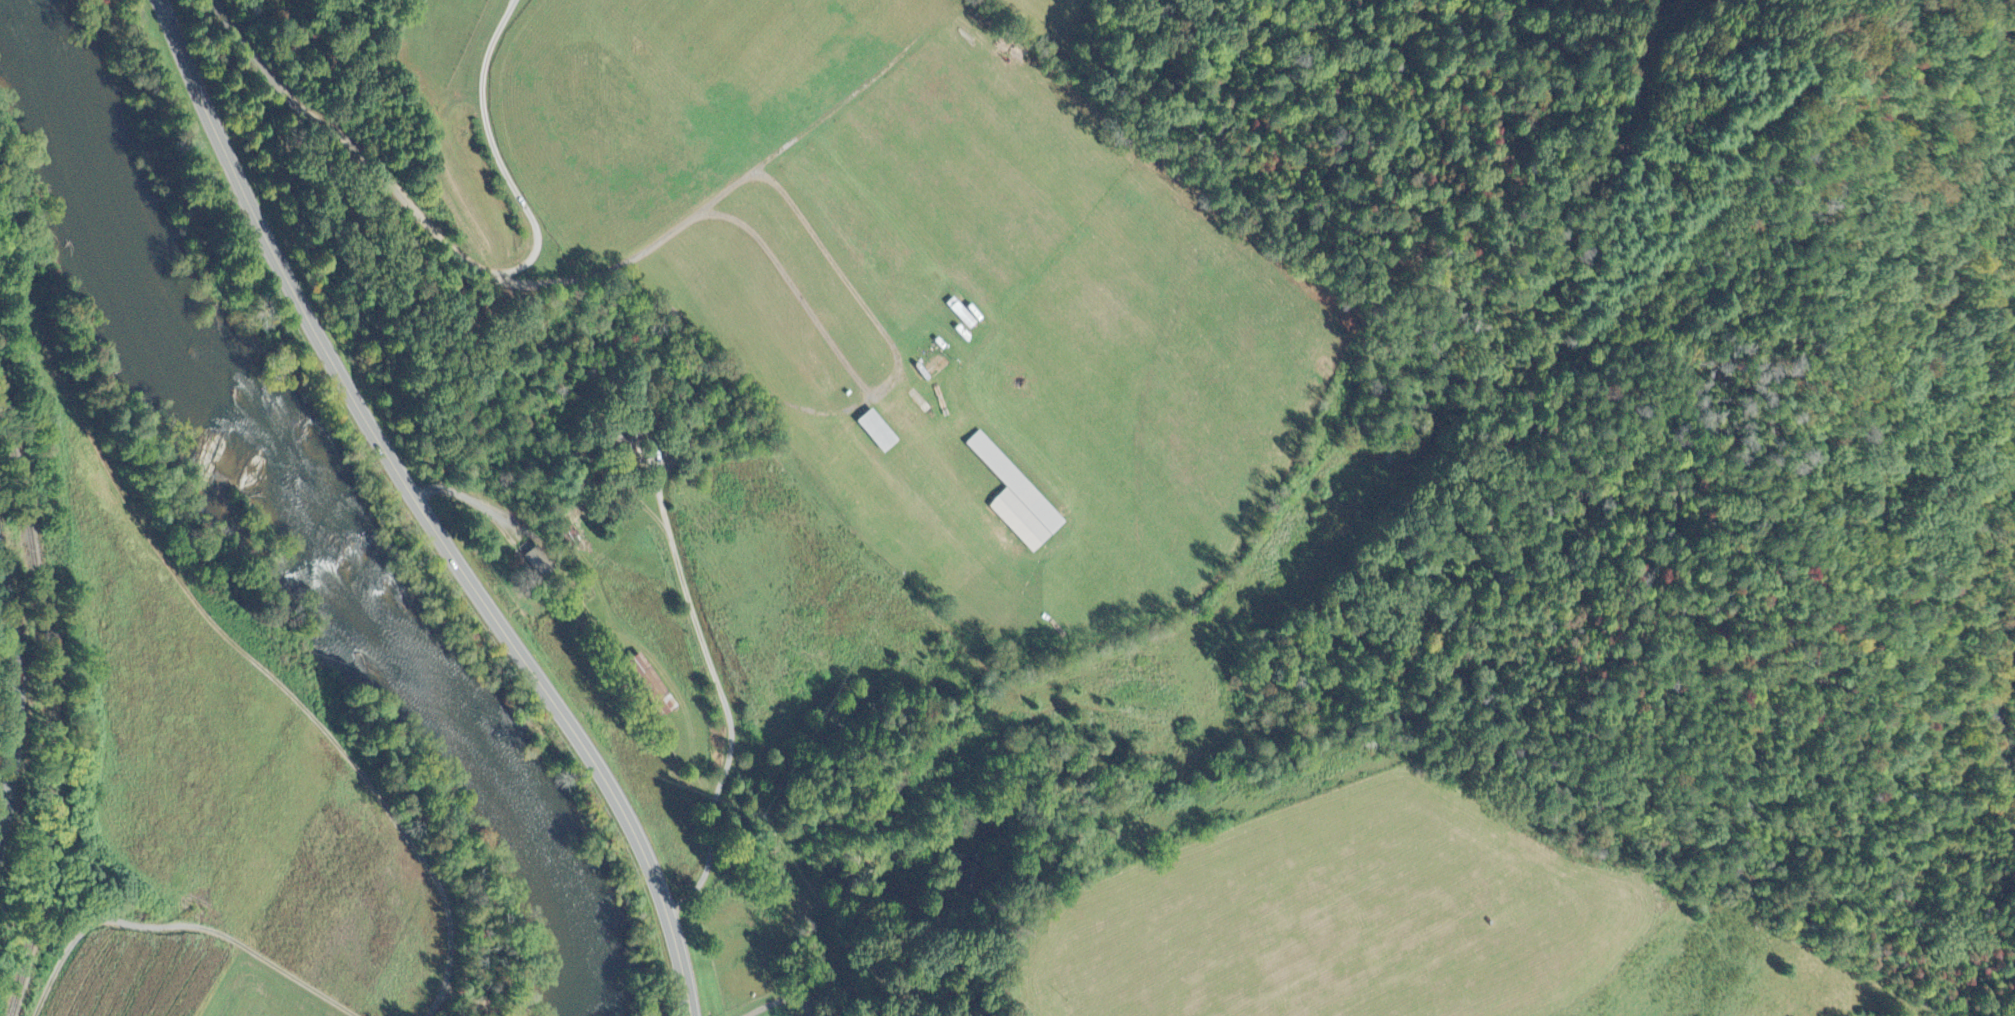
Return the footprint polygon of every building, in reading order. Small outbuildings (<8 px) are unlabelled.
[(902,443),(876,411),(861,423),(887,455),(902,443)] [(963,445),(1004,490),(986,507),(1029,554),(1063,524),(978,431),(963,445)] [(525,555),(537,579),(553,571),(541,548),(525,555)]
